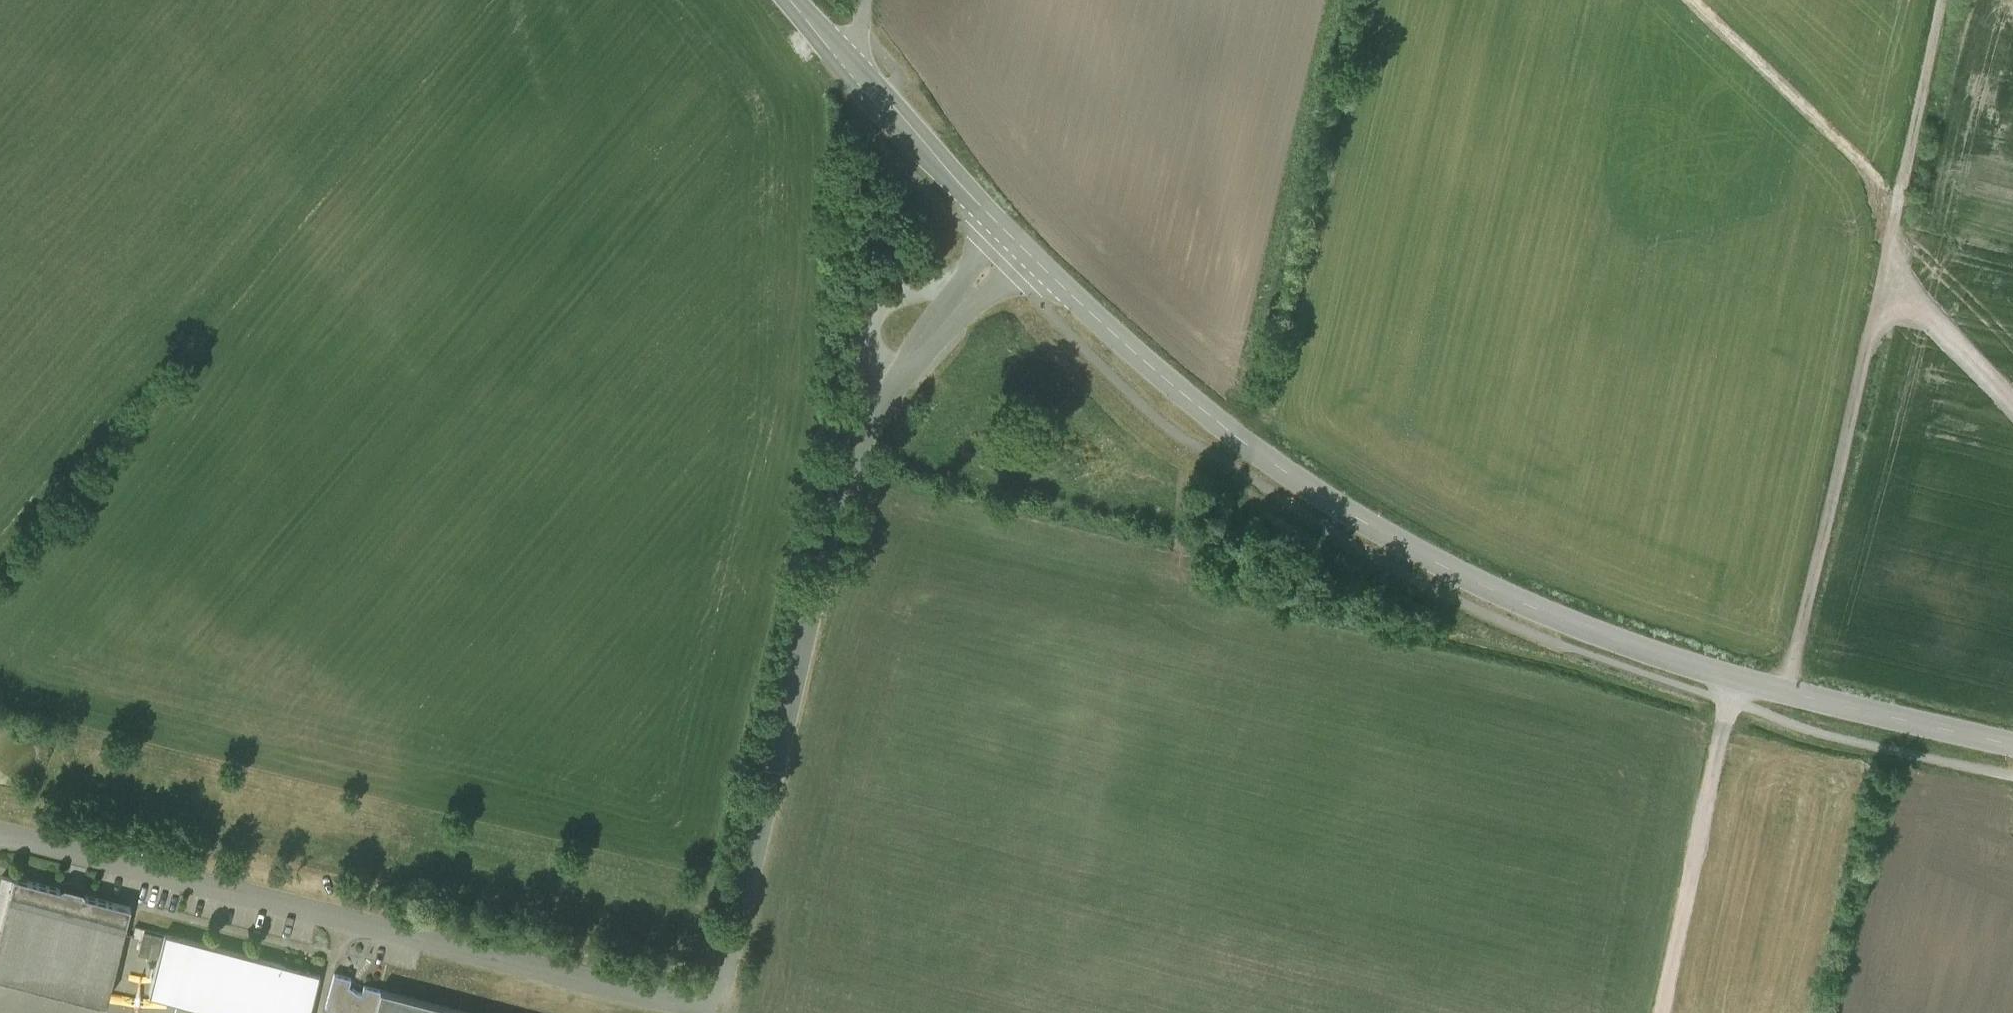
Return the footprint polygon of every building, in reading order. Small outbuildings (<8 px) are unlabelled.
[(10,893),(14,878),(3,875),(0,885),(0,930),(10,893)] [(60,888),(14,876),(14,878),(10,893),(126,923),(131,907),(84,894),(85,893),(83,890),(73,887),(64,885),(61,887),(60,888)] [(10,893),(0,930),(0,974),(106,1001),(126,923),(10,893)] [(165,933),(149,992),(229,1012),(309,1012),(320,974),(308,971),(304,970),(298,968),(165,933)] [(349,985),(351,977),(334,973),(325,1007),(333,1012),(374,1012),(380,989),(364,985),(362,992),(357,991),(350,986),(349,985)] [(380,989),(374,1012),(471,1012),(383,990),(380,989)]
